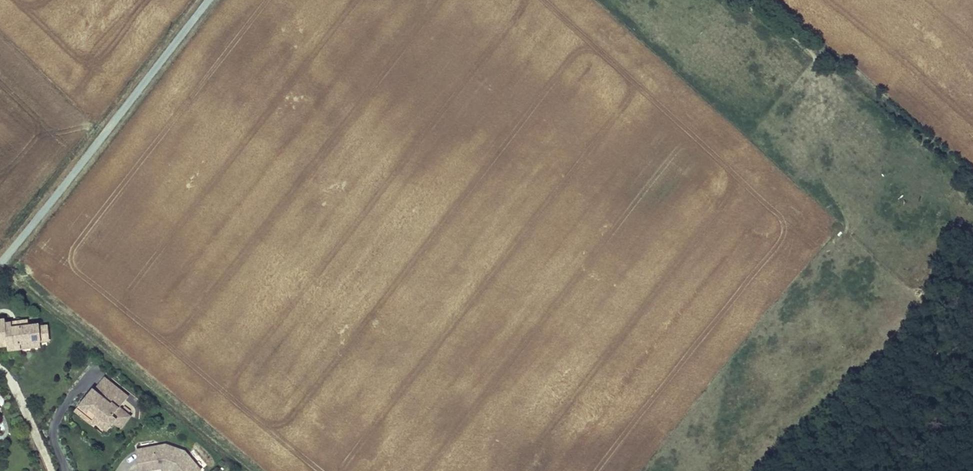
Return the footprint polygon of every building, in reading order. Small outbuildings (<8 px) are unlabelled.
[(3,346),(4,352),(18,351),(25,343),(36,342),(35,326),(24,327),(24,323),(1,325),(0,322),(0,347),(3,346)] [(90,388),(75,406),(85,414),(88,411),(92,414),(94,425),(103,432),(109,425),(113,420),(119,425),(126,417),(116,409),(125,398),(101,379),(92,390),(90,388)] [(85,414),(75,406),(71,412),(87,425),(94,425),(92,414),(88,411),(85,414)] [(115,430),(119,425),(113,420),(109,425),(115,430)] [(134,470),(194,470),(180,455),(161,449),(130,456),(134,470)]
